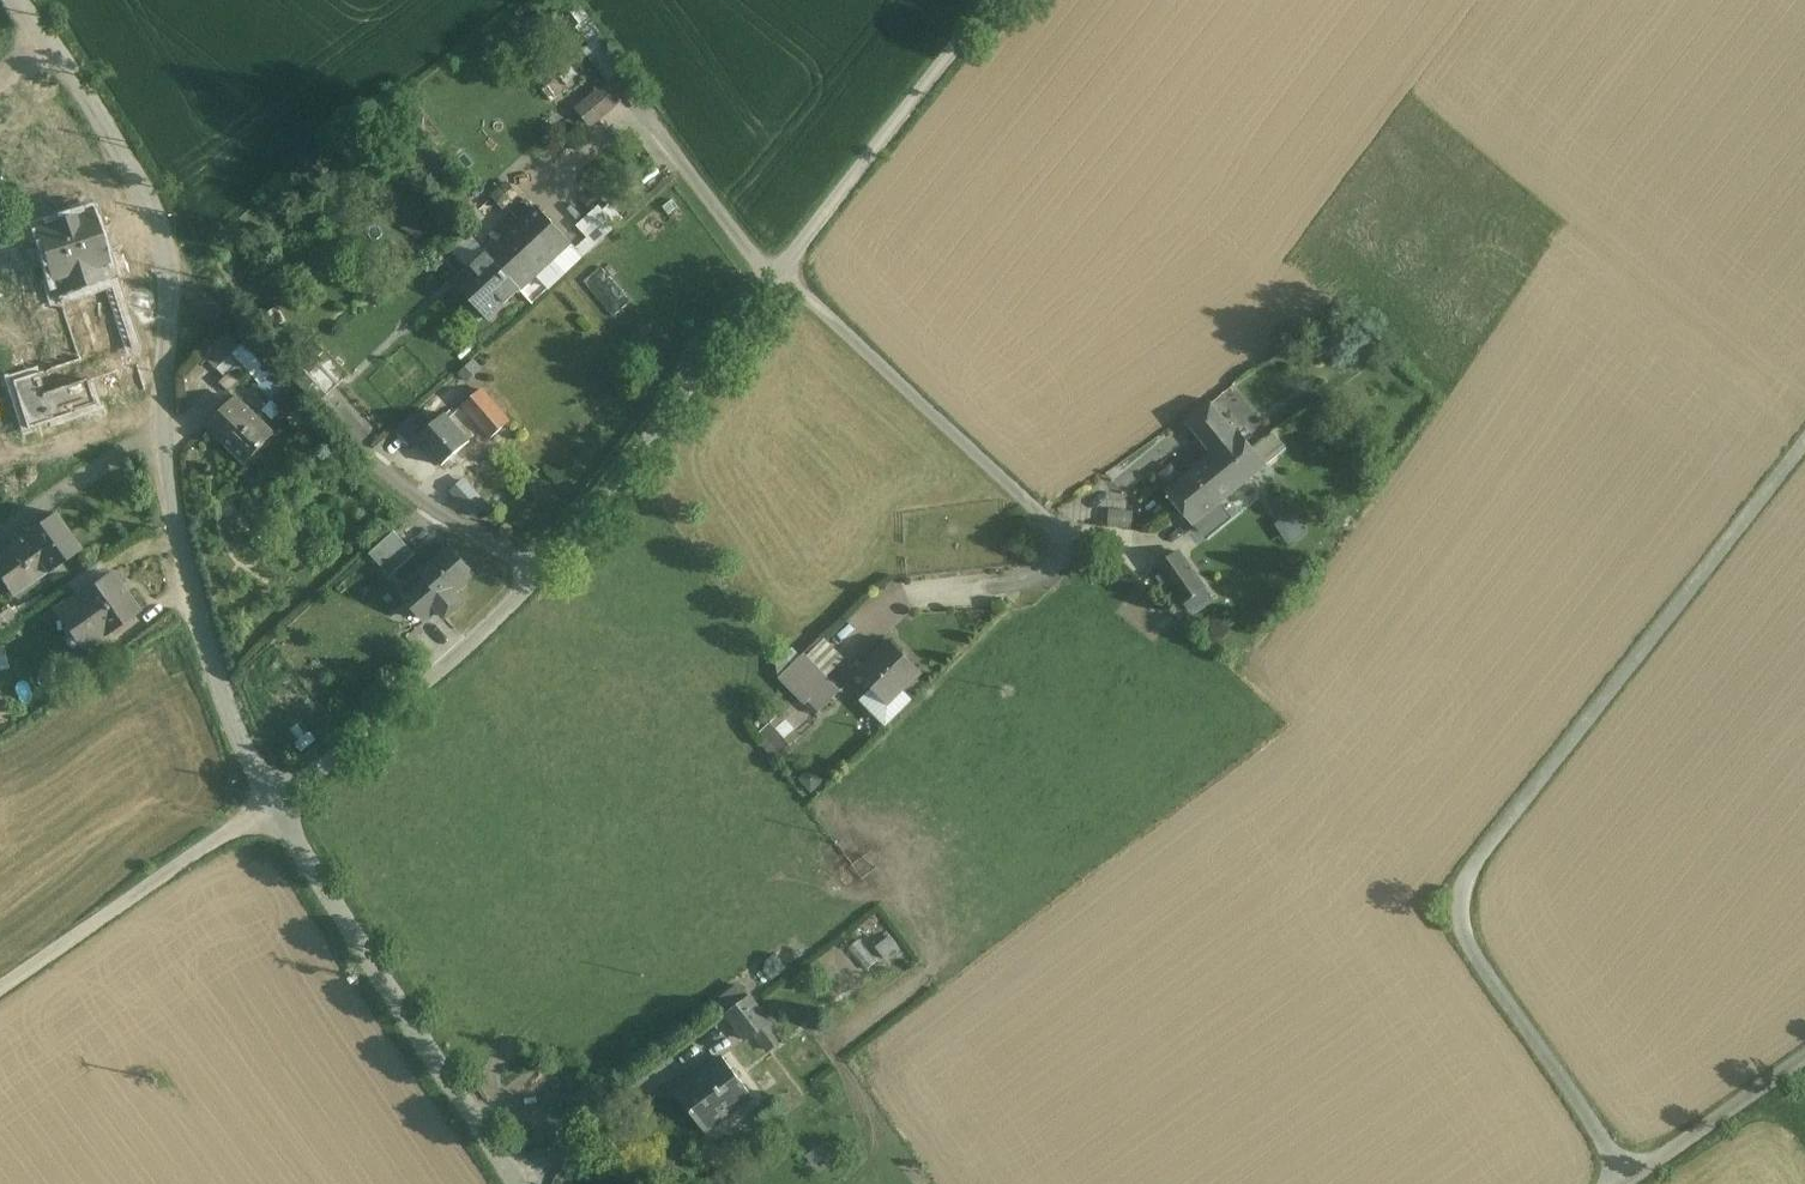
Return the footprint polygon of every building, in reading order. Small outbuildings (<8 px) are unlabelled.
[(574,106),(591,126),(620,103),(602,82),(574,106)] [(414,215),(399,199),(389,208),(404,224),(424,236),(431,223),(414,215)] [(539,207),(506,239),(538,274),(571,243),(539,207)] [(90,214),(38,230),(52,276),(104,260),(90,214)] [(538,274),(506,239),(488,254),(520,290),(538,274)] [(520,290),(488,254),(456,284),(488,320),(520,290)] [(104,260),(52,276),(78,359),(93,407),(145,390),(104,260)] [(605,266),(590,276),(613,311),(628,301),(605,266)] [(228,335),(204,359),(215,371),(231,355),(239,346),(228,335)] [(317,340),(296,360),(305,370),(316,361),(326,351),(317,340)] [(349,375),(326,351),(316,361),(339,385),(349,375)] [(231,355),(216,370),(225,378),(237,365),(239,363),(231,355)] [(78,359),(14,380),(29,428),(93,407),(78,359)] [(339,385),(316,361),(305,370),(328,395),(339,385)] [(225,378),(219,384),(229,393),(246,374),(237,365),(225,378)] [(328,395),(305,370),(295,380),(318,405),(328,395)] [(245,398),(258,412),(284,387),(271,373),(245,398)] [(500,411),(480,388),(462,404),(482,427),(500,411)] [(274,435),(234,398),(208,427),(247,463),(274,435)] [(1210,401),(1184,419),(1205,444),(1207,443),(1229,424),(1210,401)] [(445,413),(417,438),(445,469),(458,457),(455,453),(469,441),(445,413)] [(1229,424),(1207,443),(1214,452),(1166,491),(1178,505),(1202,486),(1204,488),(1252,448),(1239,432),(1237,433),(1229,424)] [(1272,434),(1265,439),(1264,439),(1252,448),(1266,465),(1285,449),(1272,434)] [(1252,448),(1204,488),(1202,486),(1178,505),(1194,525),(1198,521),(1218,504),(1266,465),(1252,448)] [(465,475),(450,490),(476,518),(492,503),(465,475)] [(1218,504),(1198,521),(1207,532),(1228,516),(1218,504)] [(54,511),(21,534),(48,572),(81,549),(54,511)] [(1287,539),(1306,531),(1299,514),(1280,522),(1287,539)] [(370,550),(390,575),(416,554),(396,529),(370,550)] [(21,534),(0,549),(0,578),(13,597),(48,572),(21,534)] [(477,574),(452,546),(421,573),(429,582),(446,601),(456,592),(460,597),(470,589),(466,584),(477,574)] [(1205,588),(1179,552),(1158,567),(1183,603),(1184,603),(1205,588)] [(109,572),(75,596),(75,595),(56,609),(84,649),(136,612),(109,572)] [(429,582),(416,593),(412,588),(404,594),(426,619),(446,601),(429,582)] [(1205,588),(1184,603),(1190,612),(1211,597),(1205,588)] [(106,640),(79,659),(88,673),(116,654),(106,640)] [(922,672),(892,641),(858,674),(888,705),(922,672)] [(841,691),(805,653),(780,678),(806,704),(810,701),(821,711),(841,691),(841,692),(841,691)] [(796,738),(777,716),(758,731),(777,754),(796,738)] [(890,937),(878,946),(889,960),(900,951),(890,937)] [(878,961),(859,940),(848,949),(866,970),(878,961)] [(349,965),(343,962),(340,968),(347,971),(349,965)] [(750,996),(726,1013),(744,1039),(754,1032),(768,1022),(768,1021),(750,996)] [(781,1040),(768,1022),(754,1032),(767,1050),(781,1040)] [(722,1055),(675,1092),(706,1132),(753,1095),(722,1055)]
